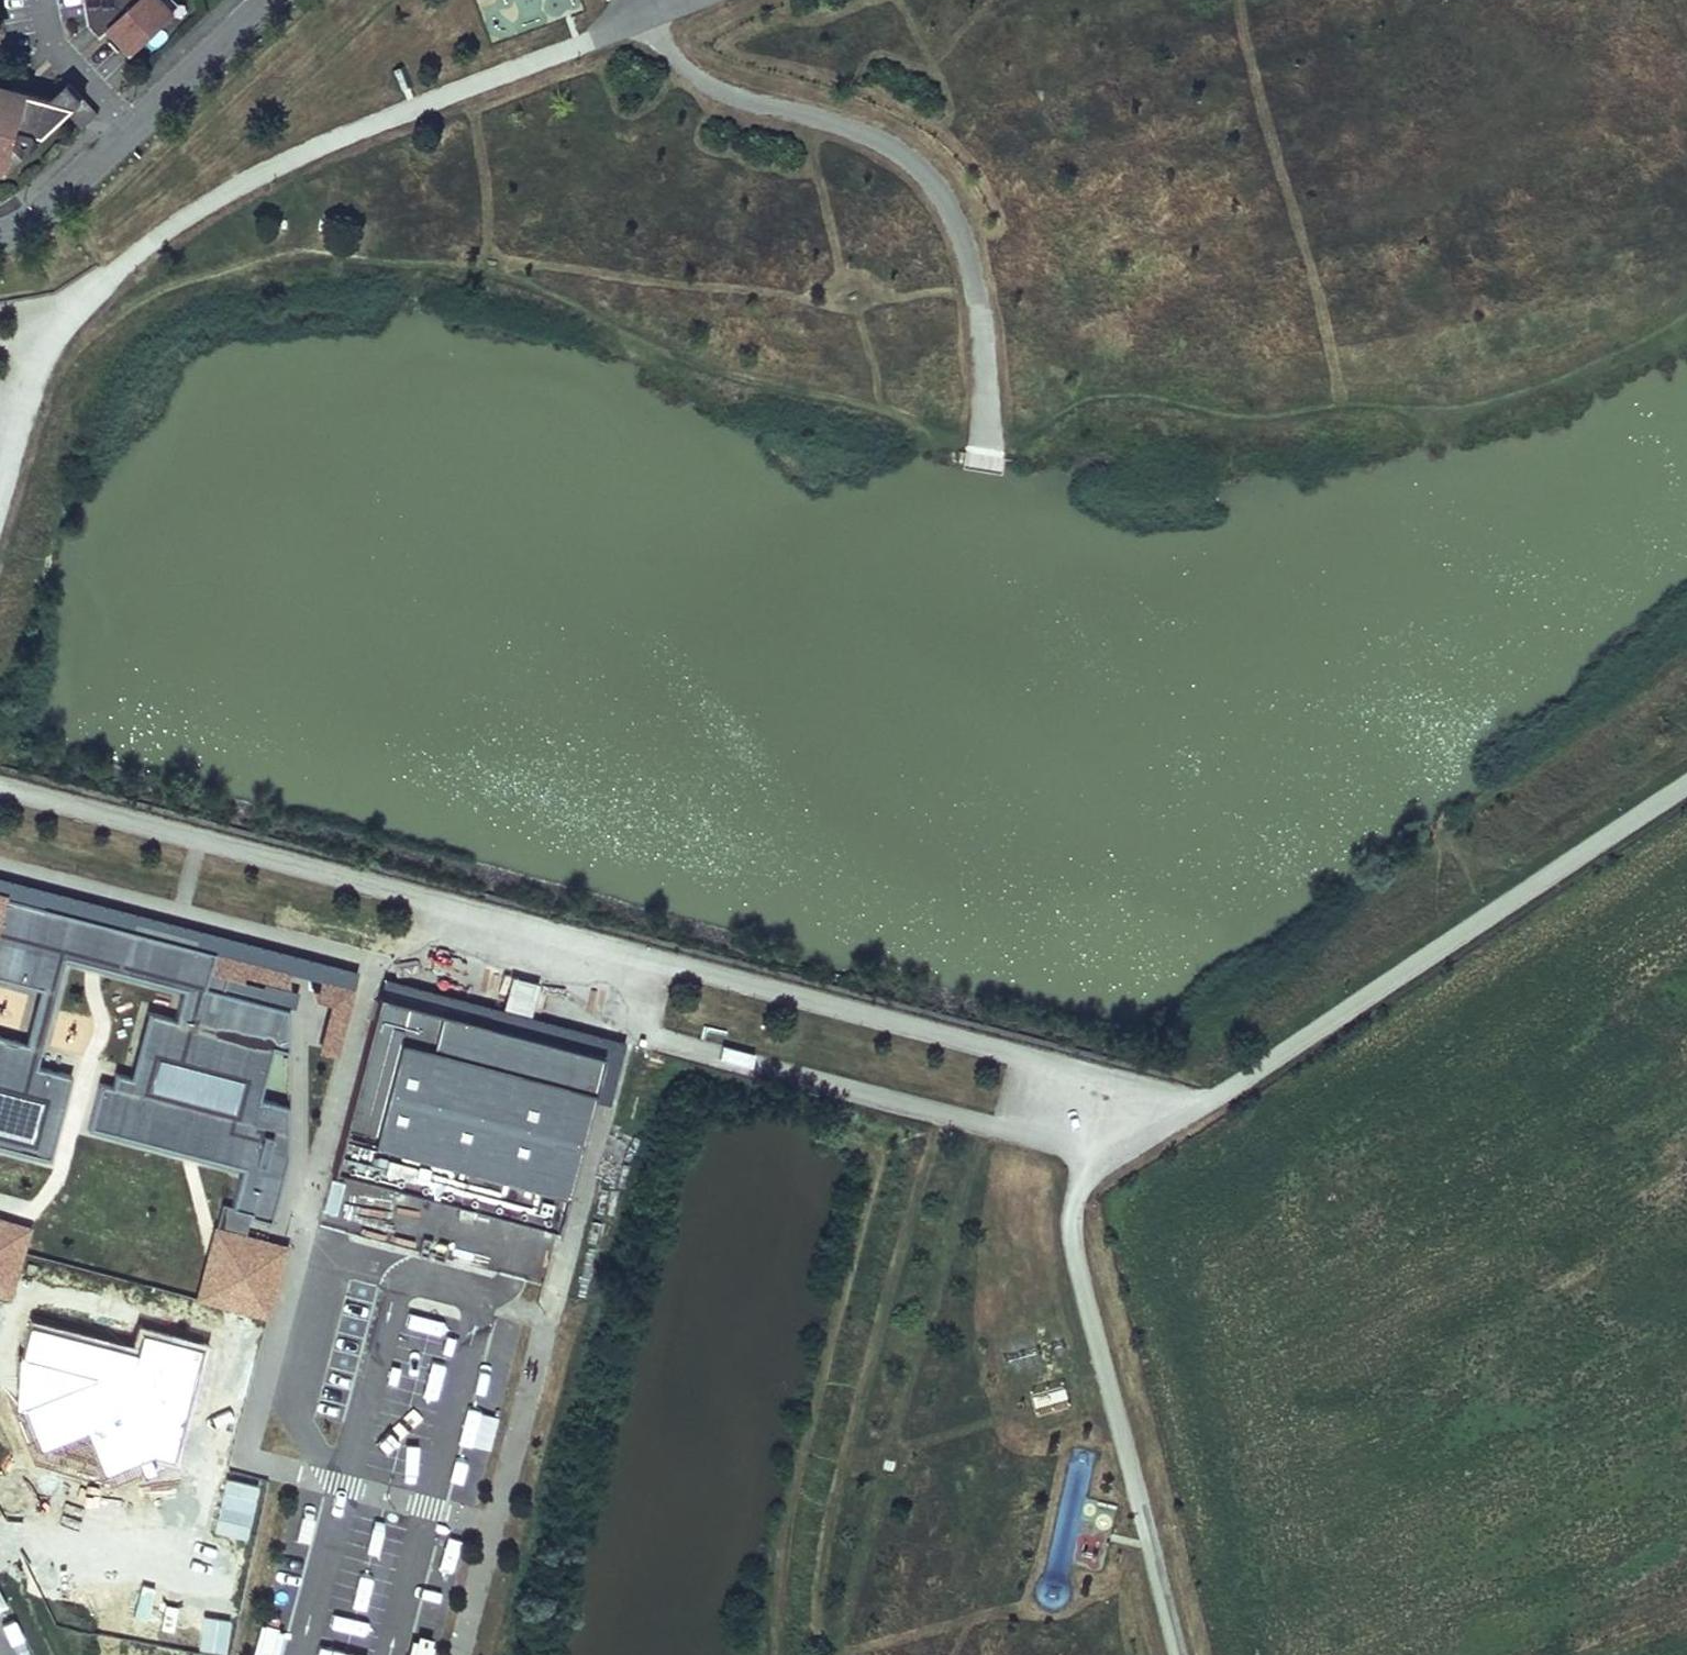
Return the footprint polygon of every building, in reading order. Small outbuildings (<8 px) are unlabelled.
[(92,23),(103,36),(113,26),(118,22),(122,27),(118,31),(136,50),(176,13),(164,0),(87,0),(92,23)] [(122,27),(118,22),(113,26),(118,31),(122,27)] [(10,162),(16,141),(21,136),(21,137),(22,139),(23,140),(24,142),(26,143),(28,143),(30,143),(32,143),(34,142),(36,141),(37,139),(38,137),(38,135),(37,133),(37,131),(36,129),(34,127),(46,132),(71,111),(85,97),(71,82),(54,98),(33,92),(30,104),(17,100),(20,88),(14,87),(0,90),(0,159),(10,162)] [(30,104),(33,92),(20,88),(17,100),(30,104)] [(101,113),(85,97),(71,111),(86,127),(101,113)] [(354,984),(0,894),(0,984),(34,992),(22,1044),(0,1038),(0,1147),(48,1159),(70,1081),(33,1072),(60,960),(178,991),(174,1020),(148,1015),(125,1090),(100,1085),(90,1131),(240,1174),(195,1300),(267,1322),(288,1252),(263,1244),(287,1159),(290,1009),(293,1004),(297,996),(334,1007),(321,1055),(336,1060),(354,984)] [(381,978),(377,995),(603,1053),(591,1099),(608,1104),(624,1041),(516,1013),(381,978)] [(603,1053),(377,995),(331,1173),(556,1232),(591,1099),(603,1053)] [(0,1218),(0,1294),(10,1297),(26,1251),(32,1225),(0,1218)]
